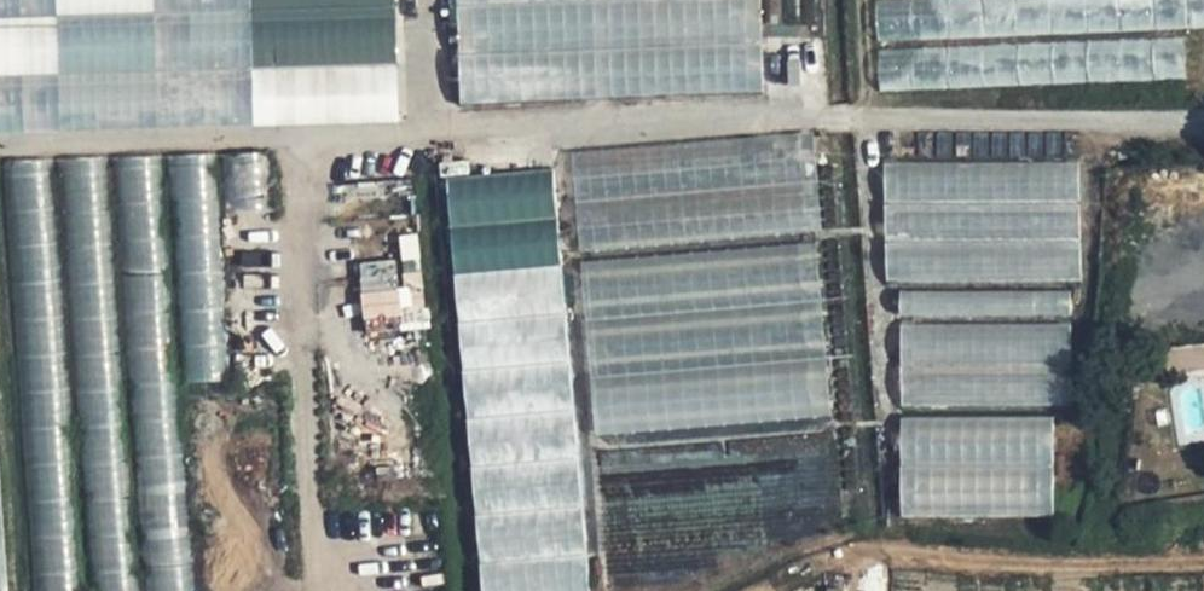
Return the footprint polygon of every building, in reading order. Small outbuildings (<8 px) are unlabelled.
[(395,0),(0,0),(0,129),(399,117),(395,0)] [(764,92),(760,0),(455,0),(458,103),(764,92)] [(864,96),(1203,66),(1203,0),(856,0),(864,96)] [(819,225),(811,131),(570,153),(578,246),(819,225)] [(244,195),(261,194),(258,154),(230,156),(232,184),(243,183),(244,195)] [(173,157),(190,382),(225,379),(208,155),(173,157)] [(151,198),(142,156),(119,161),(128,203),(151,198)] [(1080,280),(1078,159),(881,163),(884,284),(1080,280)] [(443,176),(479,590),(599,590),(596,548),(586,549),(554,167),(443,176)] [(131,222),(134,242),(152,239),(149,219),(131,222)] [(816,242),(582,261),(596,435),(654,430),(651,393),(626,395),(621,334),(639,332),(641,355),(678,351),(680,377),(679,378),(681,400),(701,398),(702,408),(722,407),(720,385),(747,382),(749,408),(783,406),(784,418),(830,414),(816,242)] [(419,272),(396,274),(395,259),(357,262),(364,332),(424,327),(419,272)] [(897,292),(897,318),(1071,314),(1071,288),(897,292)] [(899,406),(1070,403),(1069,321),(898,324),(899,406)] [(1203,366),(1203,348),(1195,349),(1196,367),(1203,366)] [(897,419),(900,519),(1054,515),(1051,415),(897,419)]
